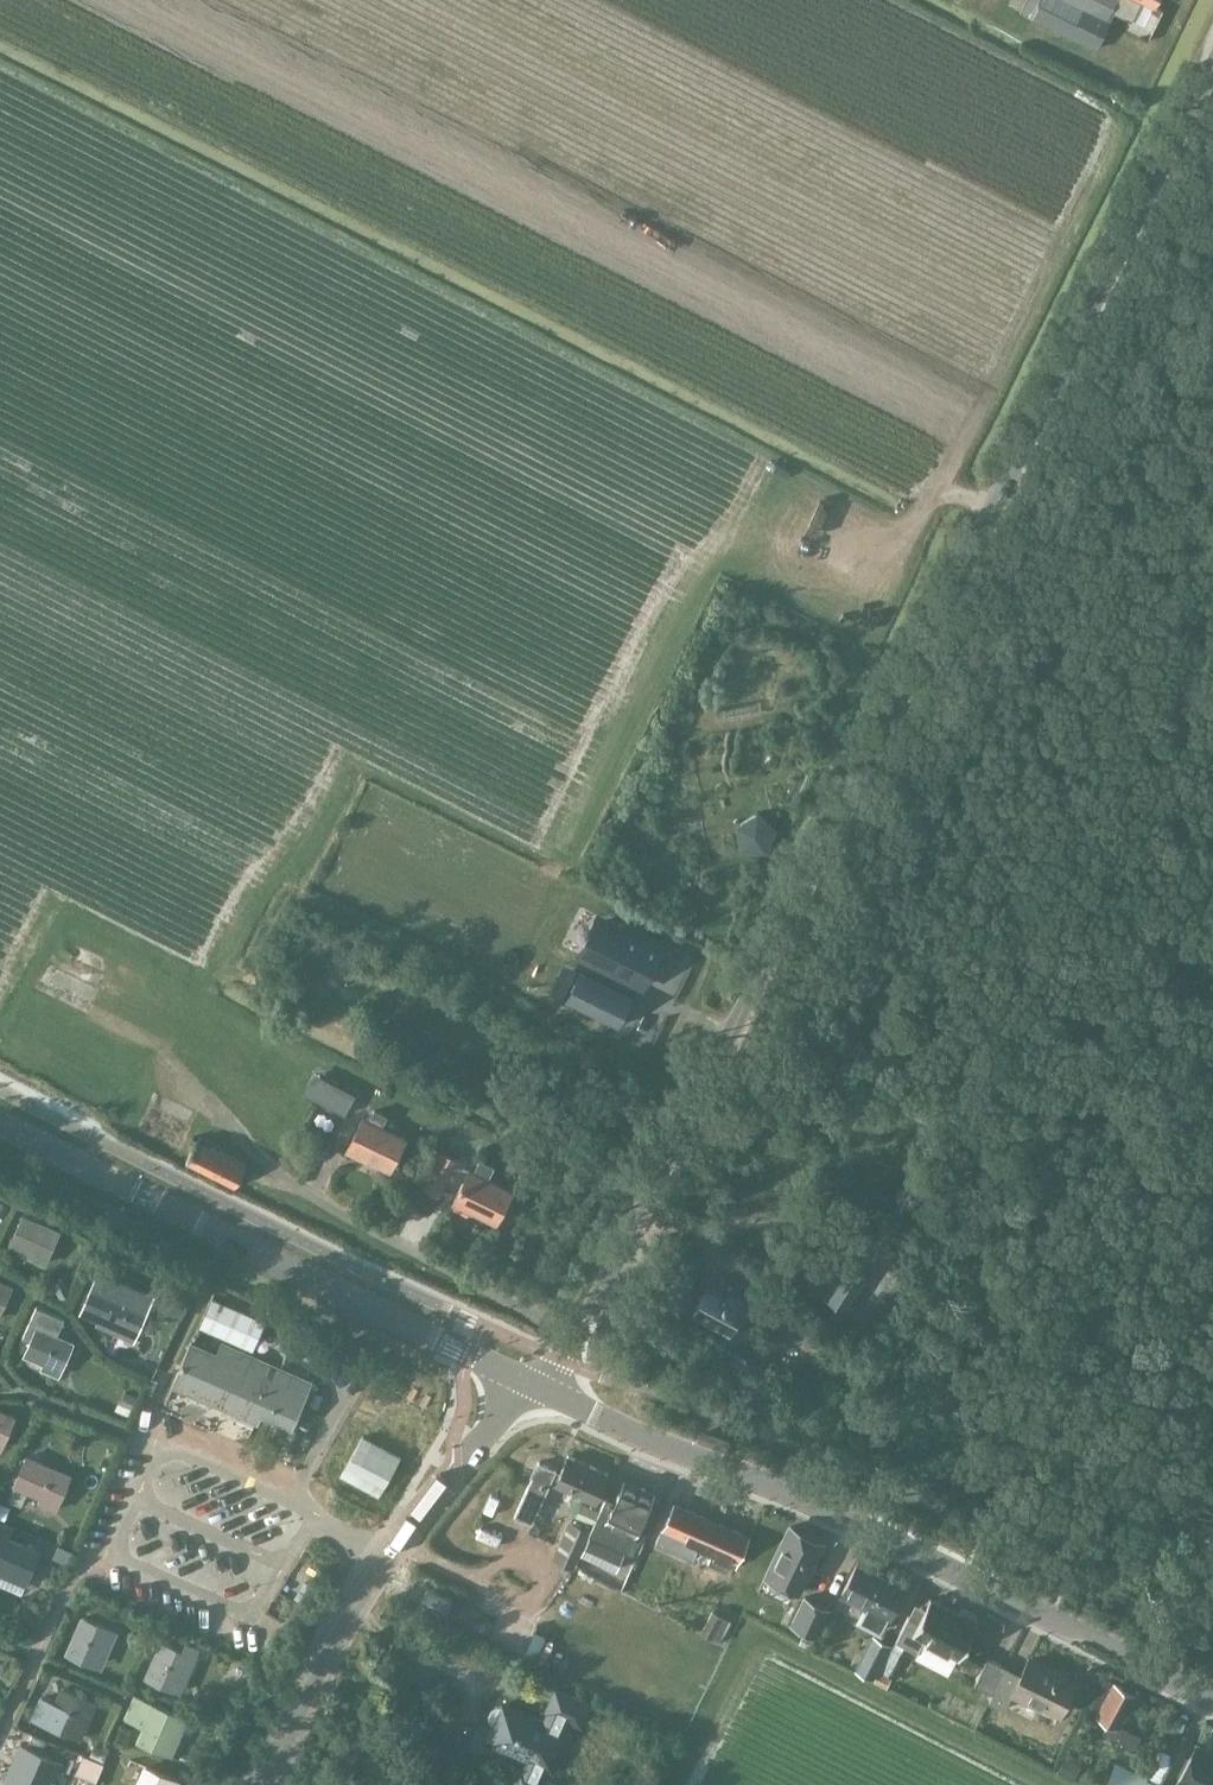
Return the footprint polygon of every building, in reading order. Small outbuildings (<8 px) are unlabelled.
[(1140,0),(1153,7),(1156,0),(1023,0),(1018,12),(1094,49),(1113,12),(1130,20),(1140,0)] [(740,849),(764,851),(774,829),(757,813),(737,825),(740,849)] [(605,916),(583,961),(643,990),(665,945),(605,916)] [(580,970),(566,998),(617,1024),(632,995),(580,970)] [(344,1114),(361,1082),(329,1066),(324,1075),(313,1070),(301,1092),(344,1114)] [(365,1162),(366,1160),(390,1172),(406,1138),(382,1125),(387,1115),(373,1108),(367,1118),(361,1114),(343,1150),(365,1162)] [(196,1138),(185,1162),(234,1186),(246,1163),(196,1138)] [(471,1214),(472,1213),(496,1225),(513,1190),(488,1177),(494,1166),(479,1158),(472,1169),(468,1167),(450,1204),(471,1214)] [(22,1215),(10,1244),(27,1252),(26,1256),(43,1264),(57,1230),(22,1215)] [(821,1250),(799,1284),(817,1295),(842,1312),(864,1278),(839,1261),(821,1250)] [(96,1270),(78,1311),(97,1320),(117,1329),(116,1331),(132,1338),(134,1339),(135,1337),(153,1295),(96,1270)] [(724,1276),(716,1289),(707,1284),(693,1310),(729,1330),(750,1291),(724,1276)] [(12,1284),(0,1279),(0,1312),(12,1284)] [(212,1297),(200,1325),(251,1348),(263,1320),(212,1297)] [(56,1333),(59,1326),(46,1320),(42,1327),(36,1324),(22,1354),(41,1363),(40,1368),(57,1375),(73,1341),(56,1333)] [(255,1419),(259,1411),(290,1424),(309,1381),(222,1342),(216,1353),(190,1341),(172,1382),(173,1383),(175,1379),(239,1408),(237,1411),(255,1419)] [(716,1362),(720,1364),(728,1349),(724,1347),(716,1362)] [(0,1450),(15,1415),(0,1408),(0,1450)] [(362,1434),(341,1471),(378,1491),(398,1454),(362,1434)] [(70,1475),(25,1454),(11,1484),(13,1485),(8,1499),(20,1504),(26,1491),(39,1498),(36,1502),(56,1511),(70,1475)] [(572,1457),(564,1474),(538,1460),(513,1514),(530,1522),(549,1482),(594,1502),(607,1473),(572,1457)] [(605,1496),(581,1553),(618,1568),(625,1552),(628,1554),(655,1493),(622,1479),(614,1499),(605,1496)] [(672,1502),(654,1541),(686,1555),(691,1558),(696,1548),(709,1519),(672,1502)] [(572,1567),(589,1528),(567,1519),(551,1558),(572,1567)] [(709,1519),(696,1548),(709,1555),(707,1561),(725,1570),(731,1557),(737,1560),(748,1537),(709,1519)] [(25,1588),(41,1551),(24,1544),(5,1536),(9,1528),(0,1524),(0,1577),(25,1588)] [(790,1526),(764,1574),(795,1591),(821,1543),(790,1526)] [(857,1562),(841,1592),(866,1606),(859,1618),(878,1629),(885,1616),(888,1618),(904,1588),(857,1562)] [(426,1587),(419,1603),(445,1614),(452,1598),(426,1587)] [(803,1595),(788,1622),(815,1636),(830,1608),(803,1595)] [(907,1614),(894,1639),(916,1650),(922,1637),(958,1656),(975,1622),(973,1621),(976,1615),(960,1607),(957,1613),(929,1598),(917,1620),(907,1614)] [(711,1609),(699,1632),(719,1641),(730,1620),(711,1609)] [(80,1615),(63,1654),(100,1669),(116,1631),(80,1615)] [(854,1668),(871,1677),(889,1643),(872,1634),(854,1668)] [(161,1642),(145,1678),(178,1692),(198,1647),(185,1641),(181,1650),(161,1642)] [(974,1682),(991,1691),(1004,1665),(987,1656),(974,1682)] [(1020,1673),(1004,1665),(991,1691),(988,1699),(1004,1708),(1010,1696),(1040,1709),(1041,1707),(1057,1714),(1076,1679),(1045,1664),(1045,1666),(1027,1658),(1020,1673)] [(1105,1680),(1092,1704),(1098,1707),(1094,1715),(1107,1722),(1101,1731),(1132,1748),(1140,1736),(1117,1724),(1133,1695),(1105,1680)] [(39,1694),(29,1718),(81,1739),(97,1702),(60,1686),(52,1701),(39,1694)] [(501,1707),(499,1706),(496,1707),(491,1709),(489,1714),(490,1719),(494,1722),(487,1739),(528,1758),(522,1771),(519,1769),(512,1784),(551,1784),(552,1784),(541,1779),(547,1766),(550,1767),(565,1733),(562,1732),(568,1718),(579,1723),(588,1704),(555,1689),(546,1709),(549,1710),(543,1723),(502,1705),(501,1707)] [(187,1719),(180,1716),(153,1704),(132,1695),(122,1717),(143,1727),(138,1740),(165,1751),(171,1754),(187,1719)] [(3,1782),(10,1784),(52,1784),(63,1761),(61,1760),(42,1752),(46,1741),(32,1735),(27,1745),(24,1744),(20,1742),(3,1782)] [(1178,1779),(1189,1784),(1212,1784),(1212,1753),(1195,1744),(1178,1779)] [(1102,1784),(1156,1784),(1157,1783),(1145,1777),(1146,1775),(1114,1759),(1102,1784)] [(137,1784),(169,1784),(172,1778),(145,1767),(137,1784)]
